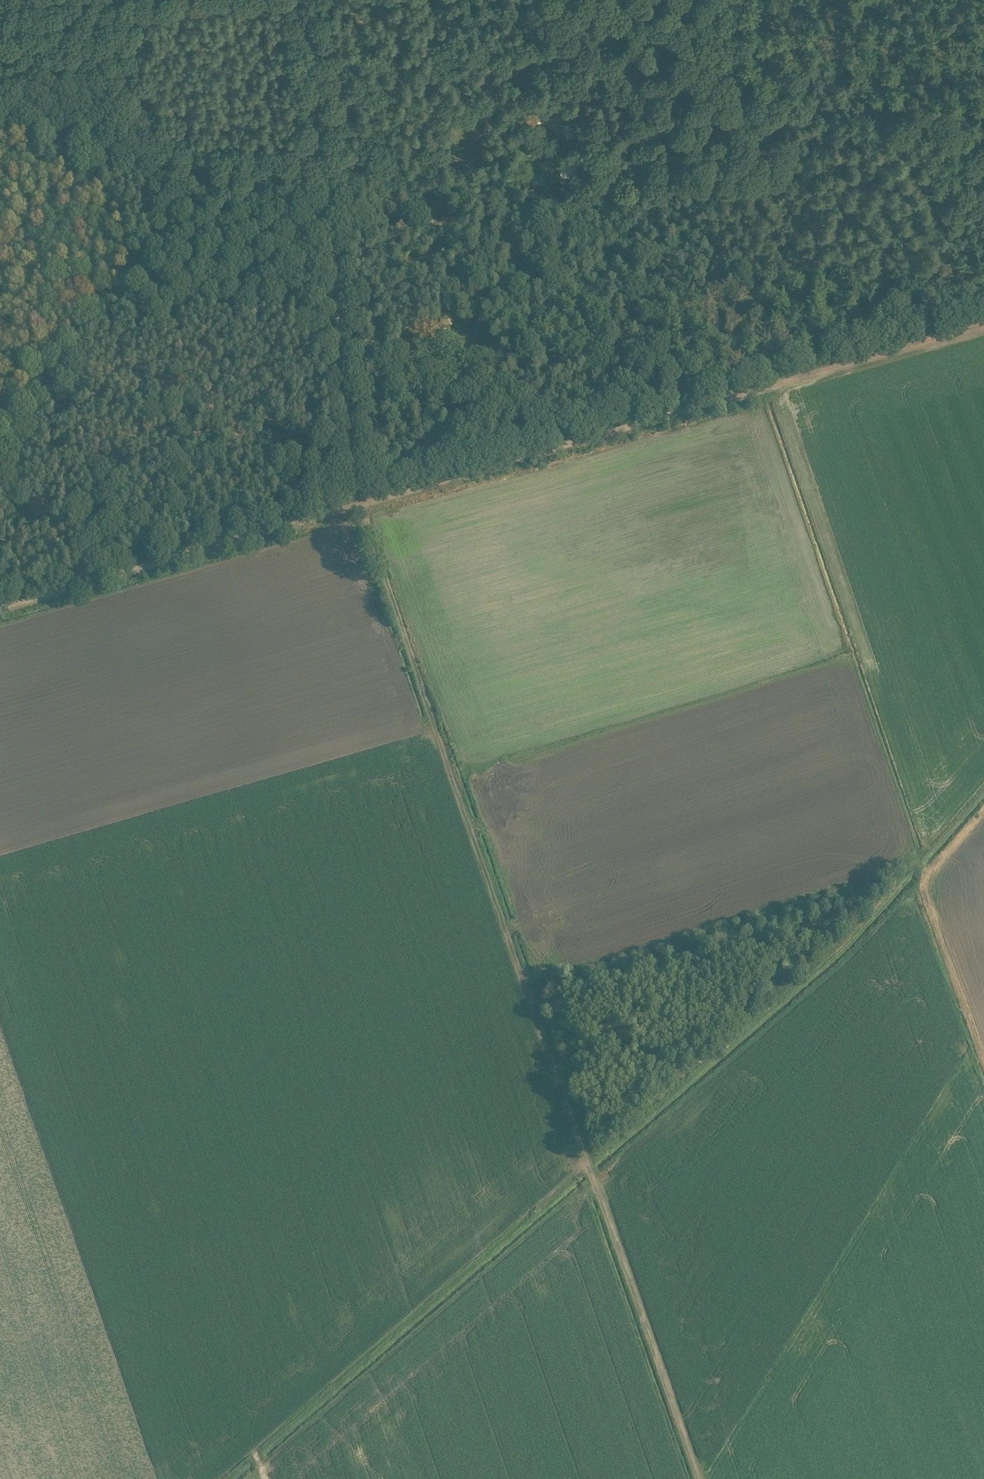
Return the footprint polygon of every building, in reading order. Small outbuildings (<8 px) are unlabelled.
[(569,68),(564,69),(566,91),(572,90),(569,68)] [(571,125),(561,126),(563,138),(572,137),(571,125)] [(533,184),(546,181),(543,170),(531,173),(533,184)]
